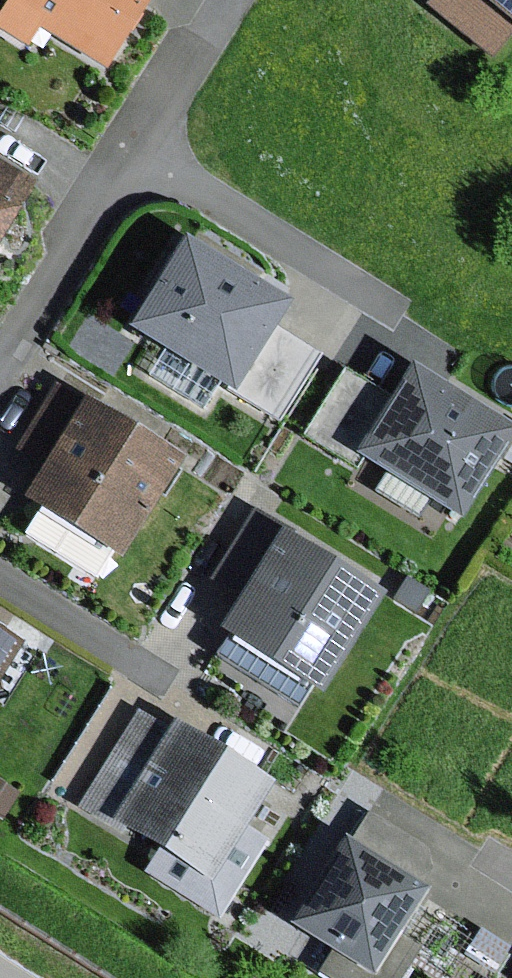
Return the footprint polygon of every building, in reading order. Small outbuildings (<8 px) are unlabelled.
[(0,11),(0,32),(26,48),(38,29),(105,71),(149,0),(7,0),(0,11)] [(424,6),(491,59),(511,33),(511,0),(428,0),(424,6)] [(33,184),(0,163),(0,237),(33,184)] [(288,305),(181,239),(125,330),(278,425),(321,356),(275,327),(288,305)] [(409,366),(388,399),(343,371),(301,439),(355,473),(361,464),(459,525),(511,440),(511,430),(409,366)] [(181,461),(54,382),(12,450),(40,468),(19,502),(118,563),(181,461)] [(382,595),(248,515),(209,580),(237,597),(215,634),(320,697),(382,595)] [(0,629),(0,681),(23,643),(0,629)] [(167,731),(137,712),(78,808),(153,855),(142,873),(220,921),(269,841),(247,828),(273,784),(172,722),(167,731)] [(0,783),(0,820),(2,821),(19,794),(0,783)] [(341,839),(287,927),(370,977),(372,977),(426,891),(420,888),(431,870),(427,851),(368,814),(349,844),(341,839)] [(509,947),(480,929),(465,952),(495,970),(509,947)]
